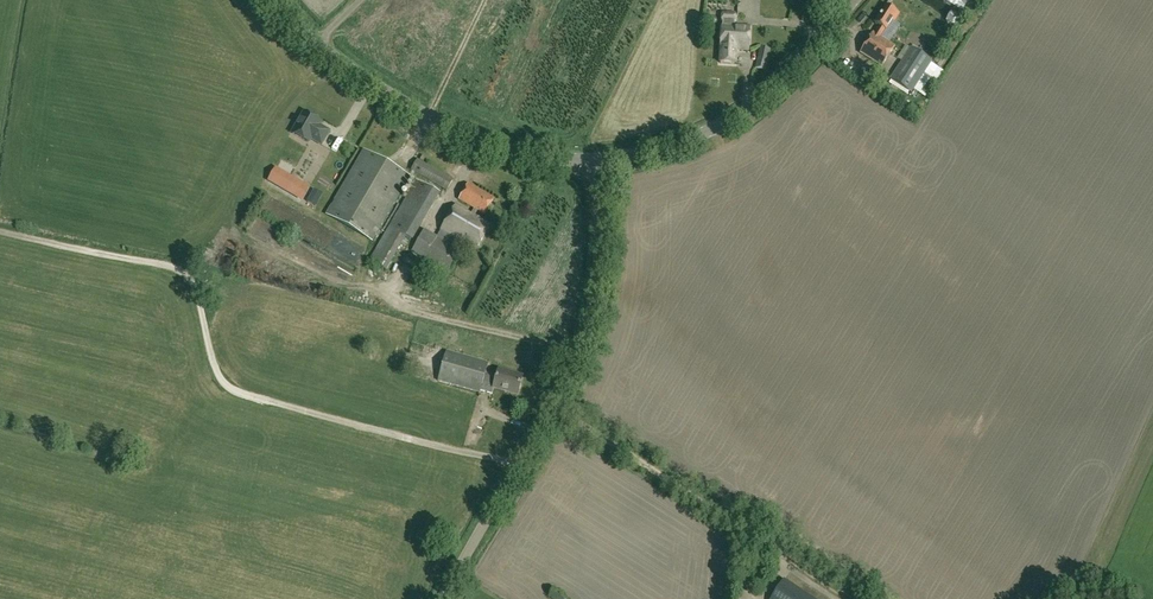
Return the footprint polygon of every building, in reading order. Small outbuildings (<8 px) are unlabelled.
[(961,11),(967,2),(963,0),(946,0),(945,1),(961,11)] [(899,14),(886,6),(875,24),(880,27),(875,35),(873,34),(860,54),(883,67),(895,47),(882,39),(892,22),(894,23),(899,14)] [(945,22),(953,27),(959,18),(951,13),(945,22)] [(750,27),(735,26),(734,26),(734,14),(722,14),(720,49),(721,49),(720,64),(734,64),(735,50),(748,51),(750,27)] [(770,50),(760,48),(756,69),(766,71),(770,50)] [(911,48),(891,80),(912,94),(932,61),(911,48)] [(322,122),(306,113),(294,134),(310,143),(312,139),(323,145),(331,132),(323,127),(323,128),(320,126),(322,122)] [(411,178),(365,151),(328,214),(374,241),(411,178)] [(413,171),(448,191),(454,181),(419,160),(413,171)] [(324,175),(329,166),(323,163),(318,172),(324,175)] [(411,240),(439,193),(418,181),(371,262),(388,272),(408,238),(411,240)] [(474,209),(471,215),(456,206),(437,238),(426,231),(413,253),(450,274),(462,253),(451,246),(455,238),(477,251),(491,226),(475,217),(478,212),(485,216),(494,199),(469,184),(459,201),(474,209)] [(445,394),(451,396),(454,386),(480,393),(483,382),(495,386),(494,388),(518,395),(523,378),(499,371),(498,376),(486,373),(489,364),(447,352),(439,381),(448,384),(445,394)] [(785,580),(772,598),(815,598),(785,580)] [(557,589),(550,598),(552,598),(569,598),(557,589)]
